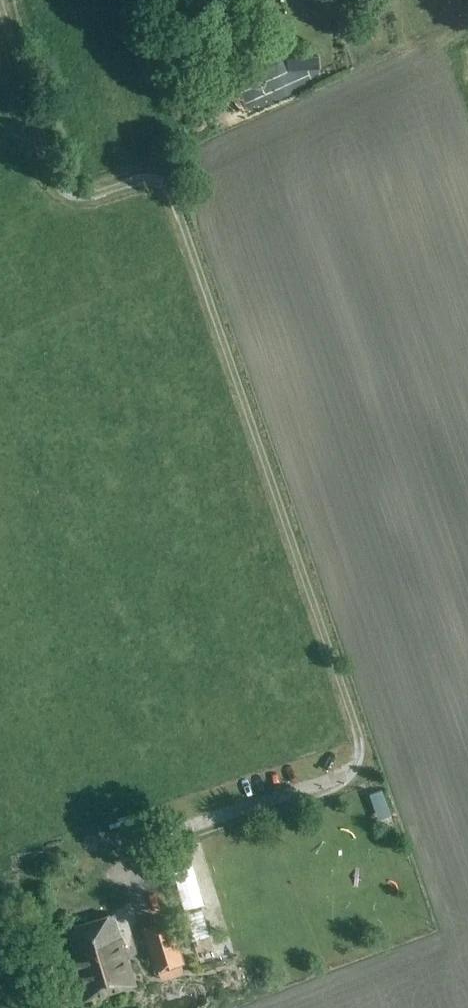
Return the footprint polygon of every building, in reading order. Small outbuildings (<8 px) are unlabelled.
[(196,911),(185,915),(192,941),(201,938),(210,936),(202,909),(196,911)] [(69,953),(84,1001),(136,985),(114,914),(68,928),(75,952),(69,953)] [(181,963),(183,963),(170,919),(142,928),(156,971),(157,971),(181,963)]
